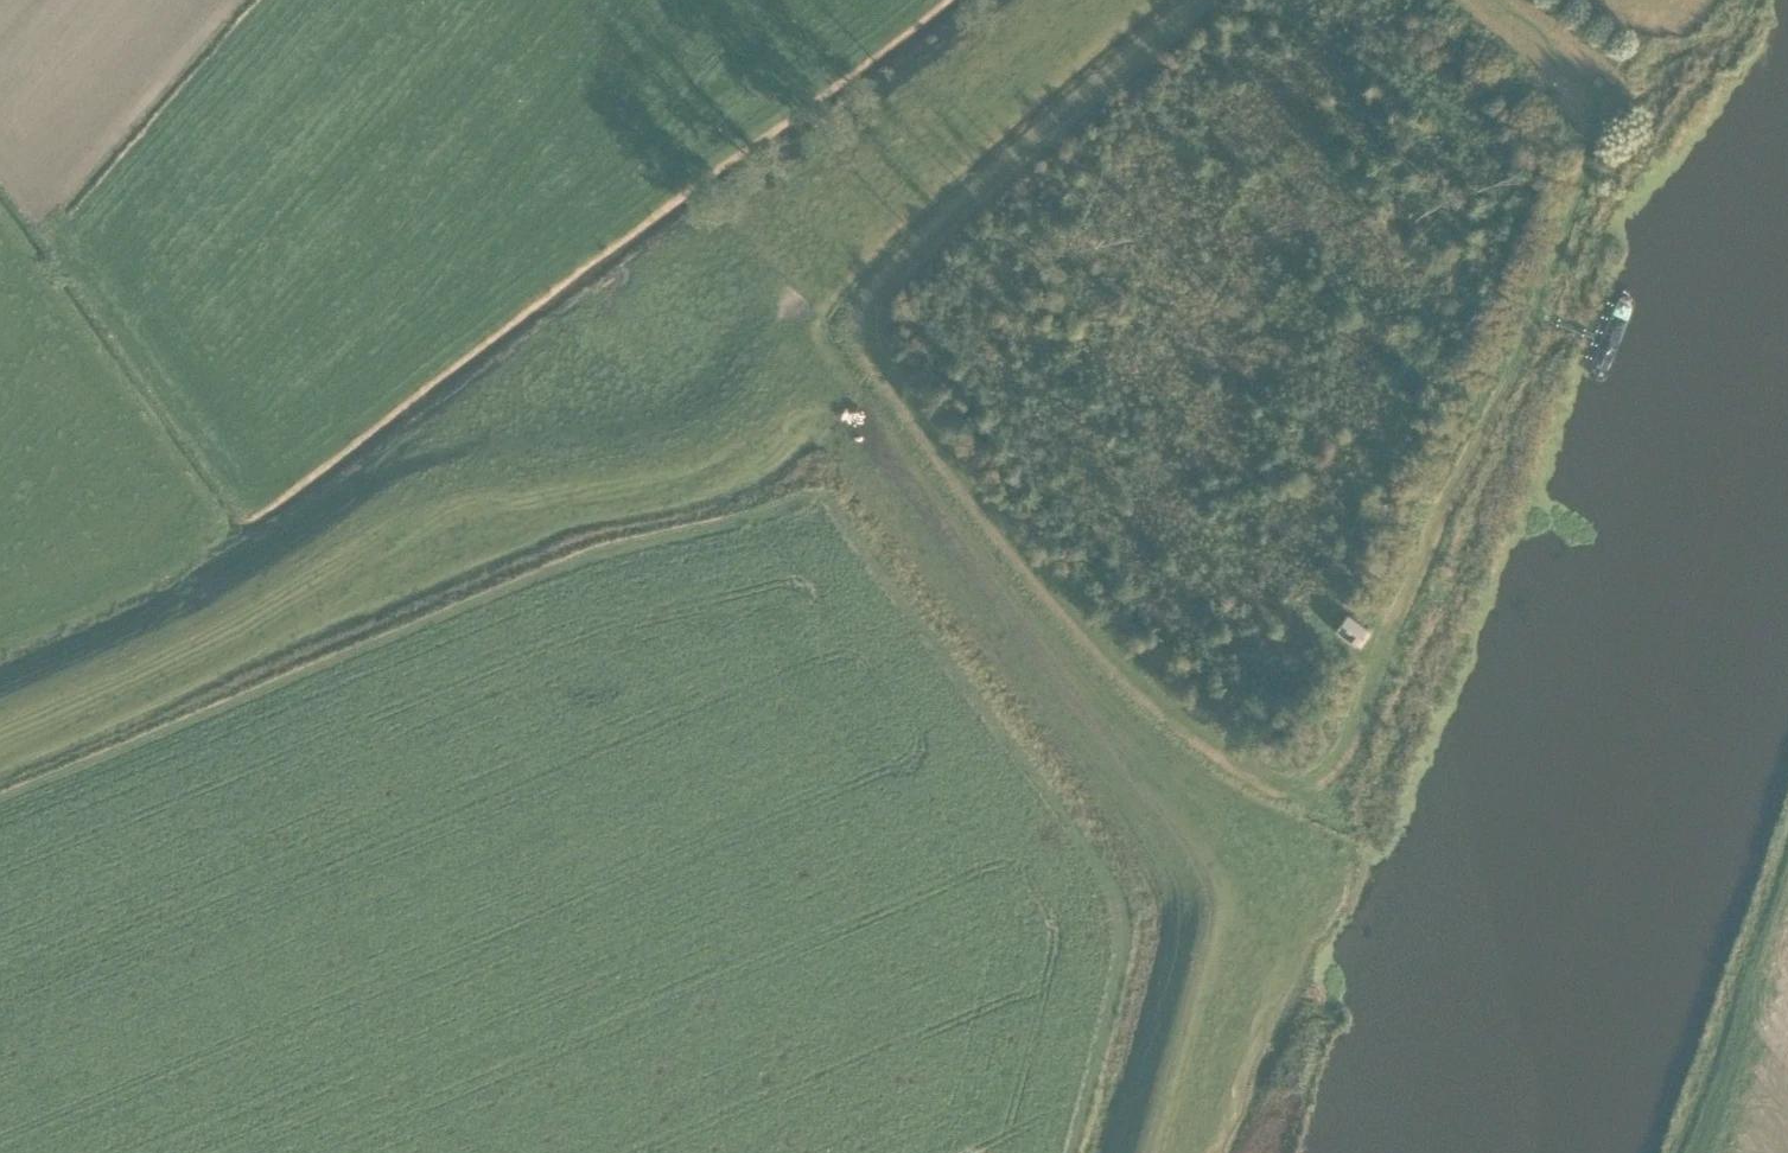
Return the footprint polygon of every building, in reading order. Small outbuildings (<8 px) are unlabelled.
[(1332,632),(1359,648),(1373,626),(1346,609),(1332,632)]
